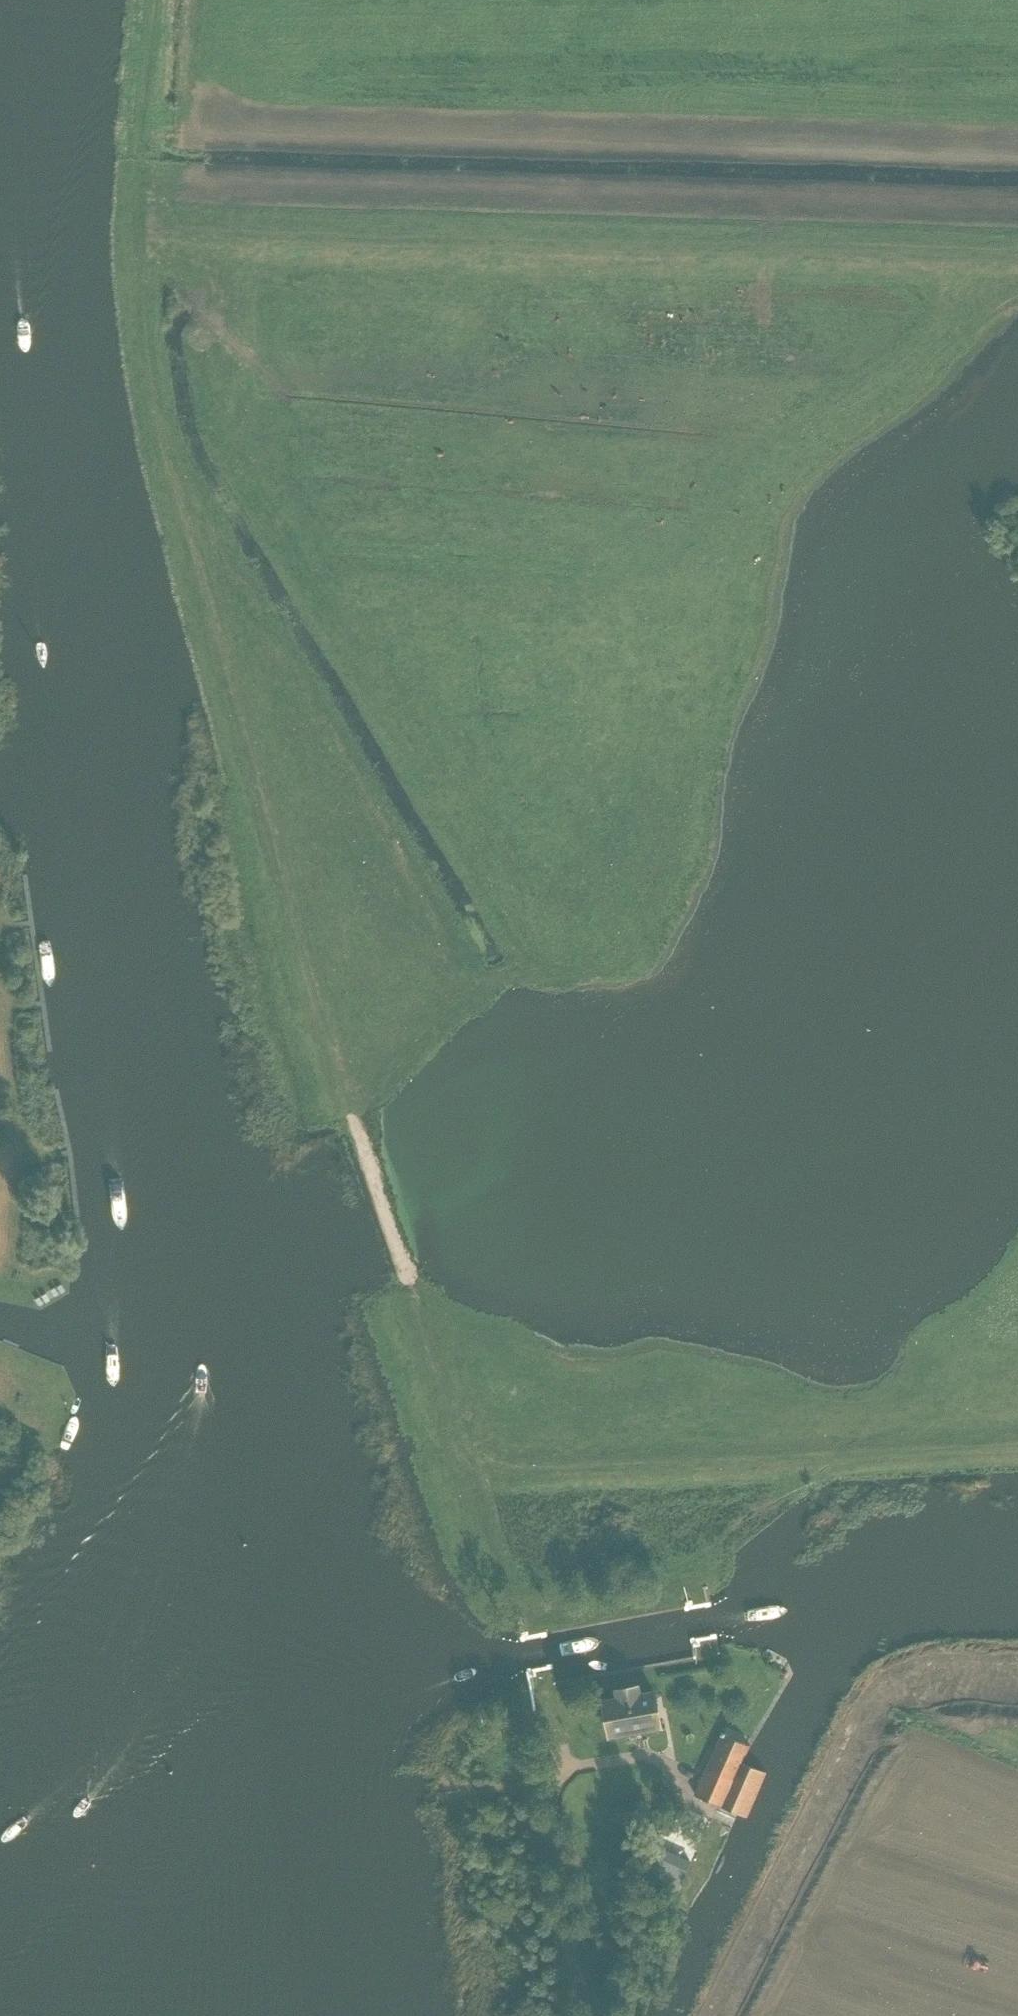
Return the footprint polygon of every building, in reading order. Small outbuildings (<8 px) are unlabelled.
[(638,1686),(617,1690),(618,1698),(603,1700),(610,1736),(660,1726),(653,1691),(640,1693),(638,1686)] [(750,1745),(722,1733),(695,1795),(737,1813),(747,1818),(766,1774),(743,1764),(742,1763),(750,1745)]
